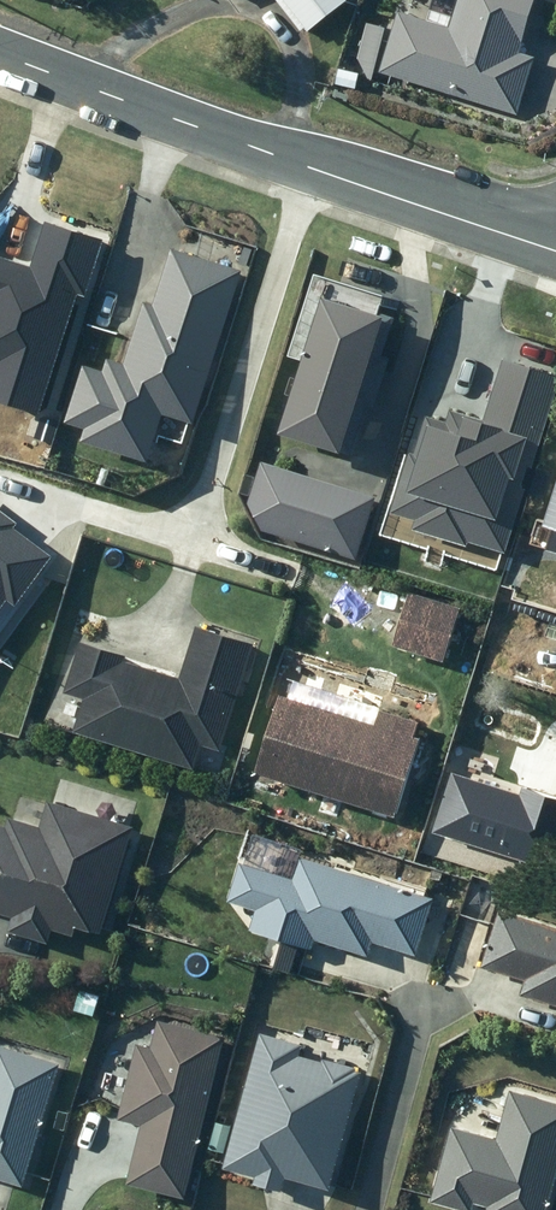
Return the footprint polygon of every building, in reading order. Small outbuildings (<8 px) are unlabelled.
[(284,0),(307,32),(311,29),(315,35),(356,4),(352,0),(284,0)] [(386,73),(524,116),(541,59),(527,54),(544,0),(463,0),(454,29),(404,13),(386,73)] [(367,39),(361,60),(377,64),(383,44),(367,39)] [(542,488),(555,493),(555,449),(542,488)] [(10,933),(51,945),(56,926),(103,939),(136,829),(49,803),(42,827),(13,818),(10,827),(0,824),(0,909),(16,914),(10,933)] [(434,897),(301,861),(296,879),(240,864),(230,903),(259,910),(253,934),(314,951),(317,941),(373,956),(376,944),(418,956),(434,897)] [(503,913),(485,968),(527,982),(522,997),(555,1009),(555,930),(503,913)] [(188,1192),(225,1034),(159,1018),(153,1046),(137,1042),(120,1113),(144,1119),(130,1178),(188,1192)] [(332,1191),(363,1073),(327,1063),(326,1069),(302,1063),(306,1046),(261,1034),(226,1169),(259,1177),(257,1183),(286,1190),(289,1179),(332,1191)] [(27,1188),(62,1063),(0,1045),(0,1180),(27,1188)] [(499,1139),(453,1129),(435,1207),(450,1209),(476,1209),(477,1206),(492,1209),(551,1209),(555,1190),(555,1103),(509,1092),(499,1139)]
